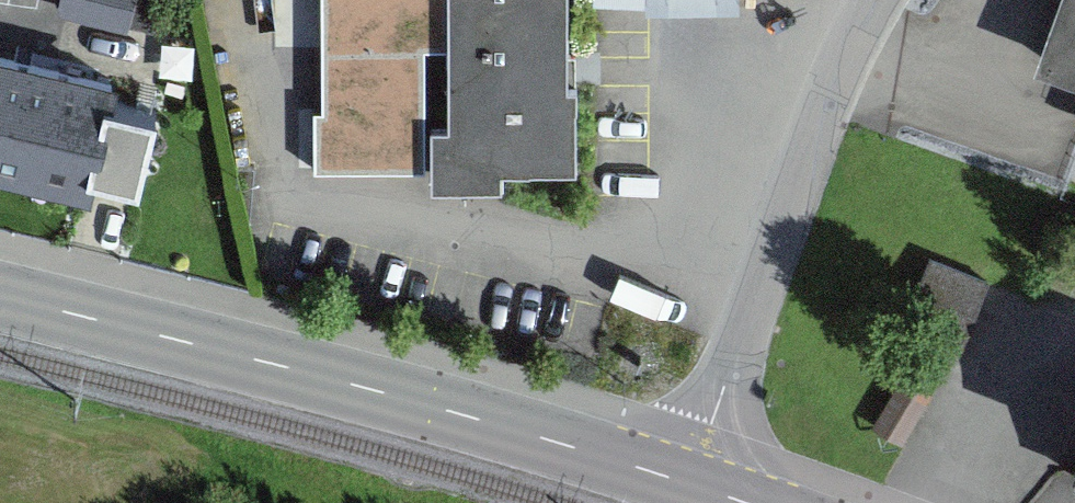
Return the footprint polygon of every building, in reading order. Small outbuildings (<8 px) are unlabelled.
[(130,20),(136,0),(58,0),(130,20)] [(337,44),(451,43),(451,0),(337,0),(337,44)] [(451,43),(450,118),(430,118),(429,182),(502,183),(503,163),(576,164),(578,81),(561,81),(563,0),(451,0),(451,43)] [(1033,61),(1074,76),(1074,0),(1054,0),(1033,61)] [(0,42),(0,165),(94,188),(100,161),(141,171),(159,100),(112,89),(116,71),(0,42)] [(423,64),(395,64),(394,117),(422,117),(423,64)] [(415,134),(317,132),(317,174),(414,175),(415,134)] [(931,253),(902,321),(961,347),(991,279),(931,253)] [(902,372),(874,418),(904,437),(933,391),(902,372)]
